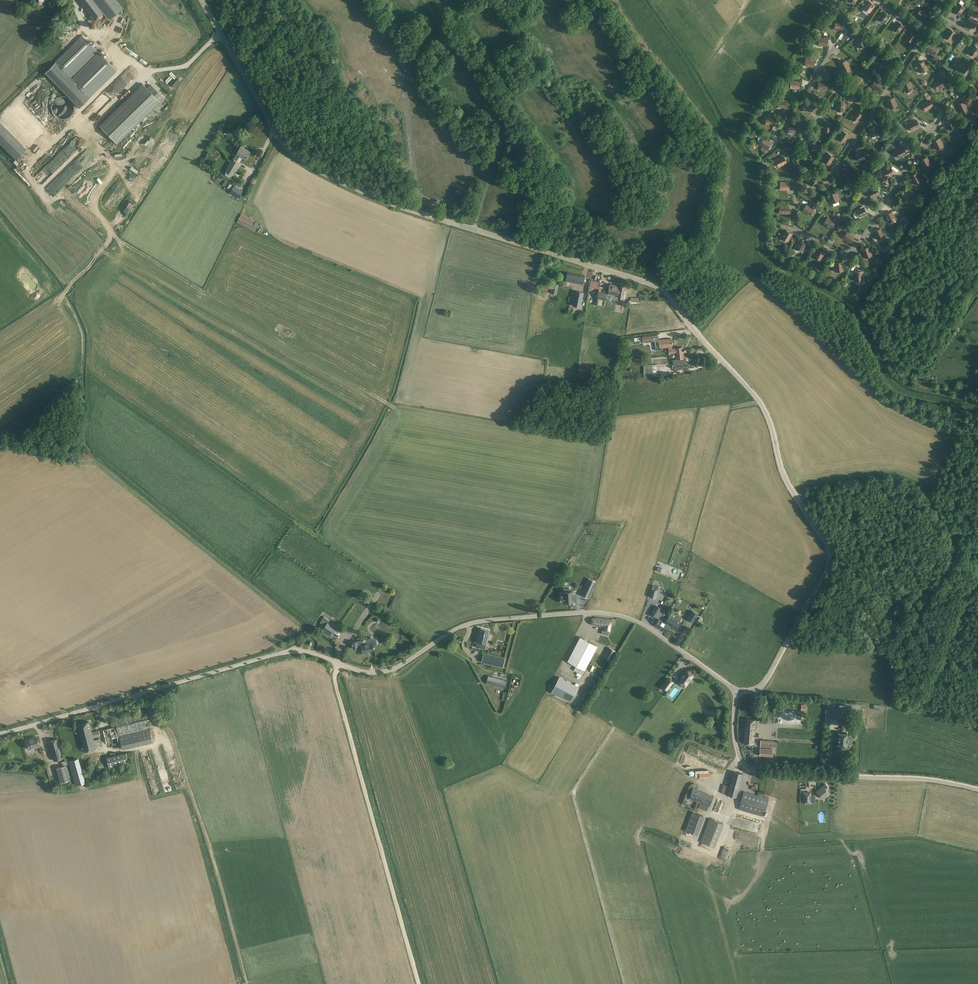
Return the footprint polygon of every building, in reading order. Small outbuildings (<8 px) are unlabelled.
[(92,16),(90,18),(93,21),(95,20),(104,13),(108,19),(123,8),(117,0),(79,0),(92,16)] [(869,1),(865,5),(863,8),(869,12),(874,6),(871,3),(872,3),(869,1)] [(960,14),(965,7),(958,3),(956,6),(957,6),(954,11),(957,13),(957,12),(960,14)] [(925,18),(927,15),(920,10),(915,16),(918,18),(918,17),(923,21),(925,18)] [(880,16),(879,15),(878,18),(884,23),(889,15),(884,11),(880,16)] [(977,19),(977,16),(972,13),(968,19),(971,21),(971,20),(976,24),(977,21),(977,20),(977,19)] [(834,29),(834,30),(838,30),(838,29),(843,30),(844,26),(845,27),(846,21),(840,20),(840,22),(835,22),(834,29)] [(895,26),(894,26),(892,28),(898,33),(904,26),(898,22),(895,26)] [(951,40),(955,33),(952,31),(953,31),(950,29),(946,33),(944,36),(951,40)] [(911,31),(908,36),(907,35),(905,38),(912,43),(917,36),(914,34),(914,33),(911,31)] [(55,63),(45,73),(79,108),(90,97),(117,70),(82,35),(55,62),(55,63)] [(856,40),(858,45),(857,45),(858,48),(866,45),(862,37),(856,40)] [(827,46),(828,42),(827,42),(827,38),(819,38),(818,46),(822,46),(822,45),(827,46)] [(934,55),(938,48),(931,44),(929,47),(928,46),(926,49),(931,53),(934,55)] [(977,52),(977,49),(977,48),(977,47),(974,45),(971,50),(970,50),(968,52),(975,57),(977,52)] [(813,67),(814,63),(813,63),(814,60),(806,58),(804,66),(808,67),(808,66),(813,67)] [(893,67),(895,65),(889,59),(884,65),(886,67),(887,67),(891,71),(893,68),(893,67)] [(843,72),(850,68),(846,61),(843,62),(839,64),(842,69),(841,69),(843,72)] [(917,64),(919,69),(918,70),(919,73),(927,70),(924,62),(920,63),(917,64)] [(963,73),(967,68),(960,63),(955,70),(958,71),(959,70),(963,73)] [(879,88),(882,85),(875,79),(870,86),(873,88),(873,87),(878,91),(880,88),(879,88)] [(940,88),(945,85),(943,82),(941,79),(933,83),(937,90),(940,88)] [(799,89),(799,85),(799,81),(790,81),(790,89),(793,89),(793,88),(799,89)] [(827,90),(827,86),(827,82),(818,82),(818,89),(821,90),(821,89),(827,90)] [(902,84),(905,89),(904,90),(905,93),(913,90),(909,82),(906,83),(902,84)] [(160,101),(147,88),(142,83),(99,125),(117,143),(160,101)] [(151,84),(147,88),(160,101),(161,102),(168,95),(162,88),(158,92),(151,84)] [(52,107),(52,108),(52,109),(52,110),(52,111),(52,112),(53,113),(54,114),(54,115),(55,116),(56,117),(57,117),(58,118),(59,118),(60,118),(61,119),(62,119),(63,119),(64,119),(65,118),(66,118),(67,118),(68,118),(68,117),(69,117),(70,116),(71,116),(71,115),(72,114),(72,113),(73,113),(73,112),(73,111),(73,110),(74,109),(74,108),(74,107),(74,106),(73,105),(73,104),(73,103),(72,102),(72,101),(71,100),(70,99),(69,99),(68,98),(67,97),(66,97),(65,97),(64,97),(63,96),(62,97),(61,97),(60,97),(59,97),(58,97),(57,98),(56,99),(55,99),(54,100),(54,101),(53,102),(52,103),(52,104),(52,105),(52,106),(52,107)] [(887,100),(889,105),(888,106),(889,109),(897,106),(894,98),(890,99),(887,100)] [(787,101),(778,100),(778,108),(781,108),(781,107),(786,107),(787,101)] [(928,109),(933,106),(931,103),(929,100),(922,104),(926,111),(928,109)] [(844,111),(845,103),(841,103),(841,102),(837,102),(837,107),(836,107),(836,111),(844,111)] [(960,113),(967,110),(964,102),(960,104),(960,103),(957,105),(959,110),(960,113)] [(812,111),(813,108),(812,108),(812,104),(804,104),(803,111),(806,112),(807,111),(812,111)] [(853,116),(852,115),(851,118),(857,122),(862,115),(857,111),(853,116)] [(774,125),(775,121),(774,121),(774,118),(766,117),(765,125),(769,125),(774,125)] [(949,130),(956,127),(952,119),(949,121),(949,120),(945,122),(948,127),(949,130)] [(914,129),(920,126),(918,123),(917,123),(916,120),(908,124),(912,131),(915,129),(914,129)] [(27,149),(0,121),(0,143),(16,160),(27,149)] [(824,128),(823,128),(822,131),(830,132),(831,123),(824,122),(824,128)] [(798,126),(789,126),(788,134),(791,134),(792,133),(797,133),(798,126)] [(868,128),(870,134),(869,134),(870,137),(877,134),(875,126),(868,128)] [(844,142),(849,135),(846,133),(843,131),(840,135),(839,135),(837,138),(844,142)] [(769,146),(771,143),(764,138),(760,144),(762,146),(763,146),(767,149),(769,146)] [(936,150),(943,146),(939,139),(936,140),(932,142),(935,147),(934,147),(936,150)] [(60,166),(76,150),(72,146),(73,145),(70,143),(53,159),(60,166)] [(815,154),(816,146),(812,146),(812,145),(808,145),(808,151),(808,150),(807,154),(815,154)] [(250,152),(240,147),(233,159),(232,159),(224,173),(230,177),(231,175),(232,176),(240,163),(237,161),(240,156),(245,159),(250,152)] [(854,149),(856,154),(856,155),(857,158),(864,155),(861,147),(858,148),(854,149)] [(901,156),(906,154),(905,150),(904,151),(903,147),(895,151),(899,158),(901,157),(901,156)] [(829,165),(834,158),(831,156),(831,155),(828,153),(825,158),(824,158),(823,160),(829,165)] [(782,165),(787,163),(785,159),(785,160),(783,156),(775,160),(779,167),(782,166),(782,165)] [(924,168),(931,165),(927,157),(924,159),(923,158),(920,160),(923,165),(922,165),(924,168)] [(47,165),(35,176),(41,182),(49,174),(47,171),(51,168),(47,165)] [(888,176),(894,173),(892,170),(891,170),(890,167),(882,171),(886,178),(889,177),(888,176)] [(841,170),(843,175),(842,175),(843,178),(851,175),(848,168),(844,169),(844,168),(841,170)] [(914,184),(921,181),(917,173),(914,175),(913,174),(910,176),(913,181),(912,181),(914,184)] [(811,180),(810,180),(808,182),(815,187),(820,179),(814,175),(811,180)] [(232,184),(226,180),(223,184),(230,188),(232,184)] [(234,186),(230,192),(239,198),(243,191),(234,186)] [(874,196),(880,194),(878,190),(877,191),(876,187),(868,191),(872,198),(875,197),(874,196)] [(902,202),(909,199),(905,191),(902,193),(901,192),(898,194),(901,199),(900,199),(902,202)] [(829,195),(831,200),(830,200),(832,203),(839,201),(836,193),(832,194),(832,193),(829,195)] [(810,216),(814,209),(807,204),(805,207),(803,210),(807,213),(807,214),(810,216)] [(861,216),(866,213),(863,207),(856,211),(859,218),(862,217),(861,216)] [(889,223),(896,220),(892,212),(889,214),(888,213),(885,215),(888,220),(887,220),(889,223)] [(832,226),(834,223),(827,218),(823,224),(826,226),(831,229),(833,226),(832,226)] [(256,221),(251,219),(247,227),(251,230),(256,221)] [(877,240),(884,236),(881,229),(877,230),(874,231),(876,237),(877,240)] [(788,242),(792,234),(789,232),(786,230),(783,235),(781,238),(788,242)] [(852,239),(854,236),(847,232),(843,238),(846,240),(846,239),(851,243),(853,240),(852,239)] [(802,251),(806,244),(803,242),(803,241),(800,240),(797,245),(796,245),(795,248),(802,251)] [(862,249),(864,255),(863,255),(864,258),(872,255),(869,247),(865,249),(865,248),(862,249)] [(821,260),(824,253),(821,251),(818,249),(815,254),(813,257),(821,260)] [(835,263),(835,268),(835,269),(835,272),(843,271),(842,263),(839,263),(838,262),(835,263)] [(863,275),(863,272),(858,272),(858,271),(854,272),(855,278),(854,278),(855,281),(862,280),(862,275),(863,275)] [(584,276),(568,273),(566,281),(583,284),(584,276)] [(599,282),(591,280),(590,287),(598,288),(599,282)] [(559,284),(553,283),(550,293),(557,294),(559,284)] [(625,286),(620,285),(620,286),(610,284),(608,294),(618,296),(618,297),(623,298),(625,299),(627,286),(625,286)] [(576,291),(573,306),(581,307),(584,292),(576,291)] [(668,350),(671,350),(670,347),(672,347),(671,339),(659,340),(659,343),(656,343),(657,350),(662,350),(662,348),(668,348),(668,350)] [(676,350),(671,350),(668,350),(669,354),(676,353),(677,359),(673,359),(673,361),(674,366),(686,365),(686,359),(684,359),(683,348),(676,349),(676,350)] [(653,364),(644,364),(644,379),(652,379),(653,364)] [(592,580),(589,579),(588,578),(588,579),(587,582),(581,594),(589,598),(596,582),(592,580)] [(656,598),(658,590),(652,589),(650,597),(656,598)] [(576,601),(576,596),(573,596),(573,593),(569,593),(569,591),(564,592),(560,592),(560,601),(560,602),(565,602),(573,602),(573,601),(576,601)] [(664,610),(656,605),(650,614),(658,619),(664,610)] [(698,614),(692,610),(692,612),(687,619),(693,622),(698,614)] [(664,623),(669,626),(675,630),(680,622),(679,621),(681,617),(680,616),(680,615),(678,614),(677,615),(671,611),(664,623)] [(329,620),(323,616),(319,623),(321,624),(318,628),(329,635),(333,628),(327,624),(329,620)] [(612,620),(596,617),(596,619),(593,619),(591,625),(603,627),(602,630),(610,631),(612,620)] [(665,632),(669,626),(664,623),(659,619),(655,626),(665,632)] [(489,630),(481,628),(476,647),(484,649),(489,630)] [(597,646),(580,637),(568,661),(576,665),(574,670),(582,675),(585,670),(586,669),(597,646)] [(373,638),(372,638),(371,638),(370,638),(369,639),(368,639),(367,641),(367,642),(363,643),(362,641),(352,642),(353,649),(361,647),(362,652),(368,651),(367,650),(373,649),(373,648),(375,647),(376,646),(377,645),(377,643),(377,641),(376,640),(376,639),(375,638),(374,638),(373,638)] [(611,660),(616,651),(609,647),(605,657),(611,660)] [(504,659),(483,654),(481,662),(502,667),(504,659)] [(686,670),(679,680),(677,682),(685,687),(693,675),(686,670)] [(507,680),(488,676),(486,683),(505,687),(507,680)] [(578,687),(559,677),(551,692),(570,702),(578,687)] [(667,690),(673,681),(668,677),(662,686),(667,690)] [(150,728),(144,708),(114,716),(117,726),(103,730),(108,749),(122,745),(123,749),(153,741),(150,728)] [(755,720),(746,719),(744,743),(753,743),(755,720)] [(91,732),(89,722),(78,725),(85,752),(101,748),(99,739),(94,740),(93,738),(100,736),(99,730),(91,732)] [(839,732),(838,746),(847,746),(848,733),(839,732)] [(40,747),(37,737),(25,741),(25,742),(24,743),(25,745),(26,746),(27,749),(35,747),(36,748),(40,747)] [(63,759),(57,739),(49,742),(54,761),(63,759)] [(773,749),(760,748),(760,756),(772,756),(773,749)] [(127,753),(107,756),(110,769),(129,765),(127,753)] [(69,781),(65,766),(56,769),(61,784),(69,781)] [(743,774),(734,771),(730,786),(724,785),(722,793),(736,797),(743,774)] [(82,773),(73,775),(76,785),(84,782),(82,773)] [(819,796),(820,797),(821,796),(823,799),(829,793),(827,790),(829,788),(826,784),(825,783),(817,791),(818,793),(817,794),(818,795),(819,796)] [(697,789),(693,788),(689,797),(697,801),(700,795),(696,793),(697,789)] [(769,799),(744,792),(739,809),(764,816),(769,799)] [(811,804),(811,792),(803,792),(803,804),(811,804)] [(685,830),(698,835),(705,816),(692,811),(685,830)] [(710,818),(708,823),(721,828),(723,823),(710,818)]
